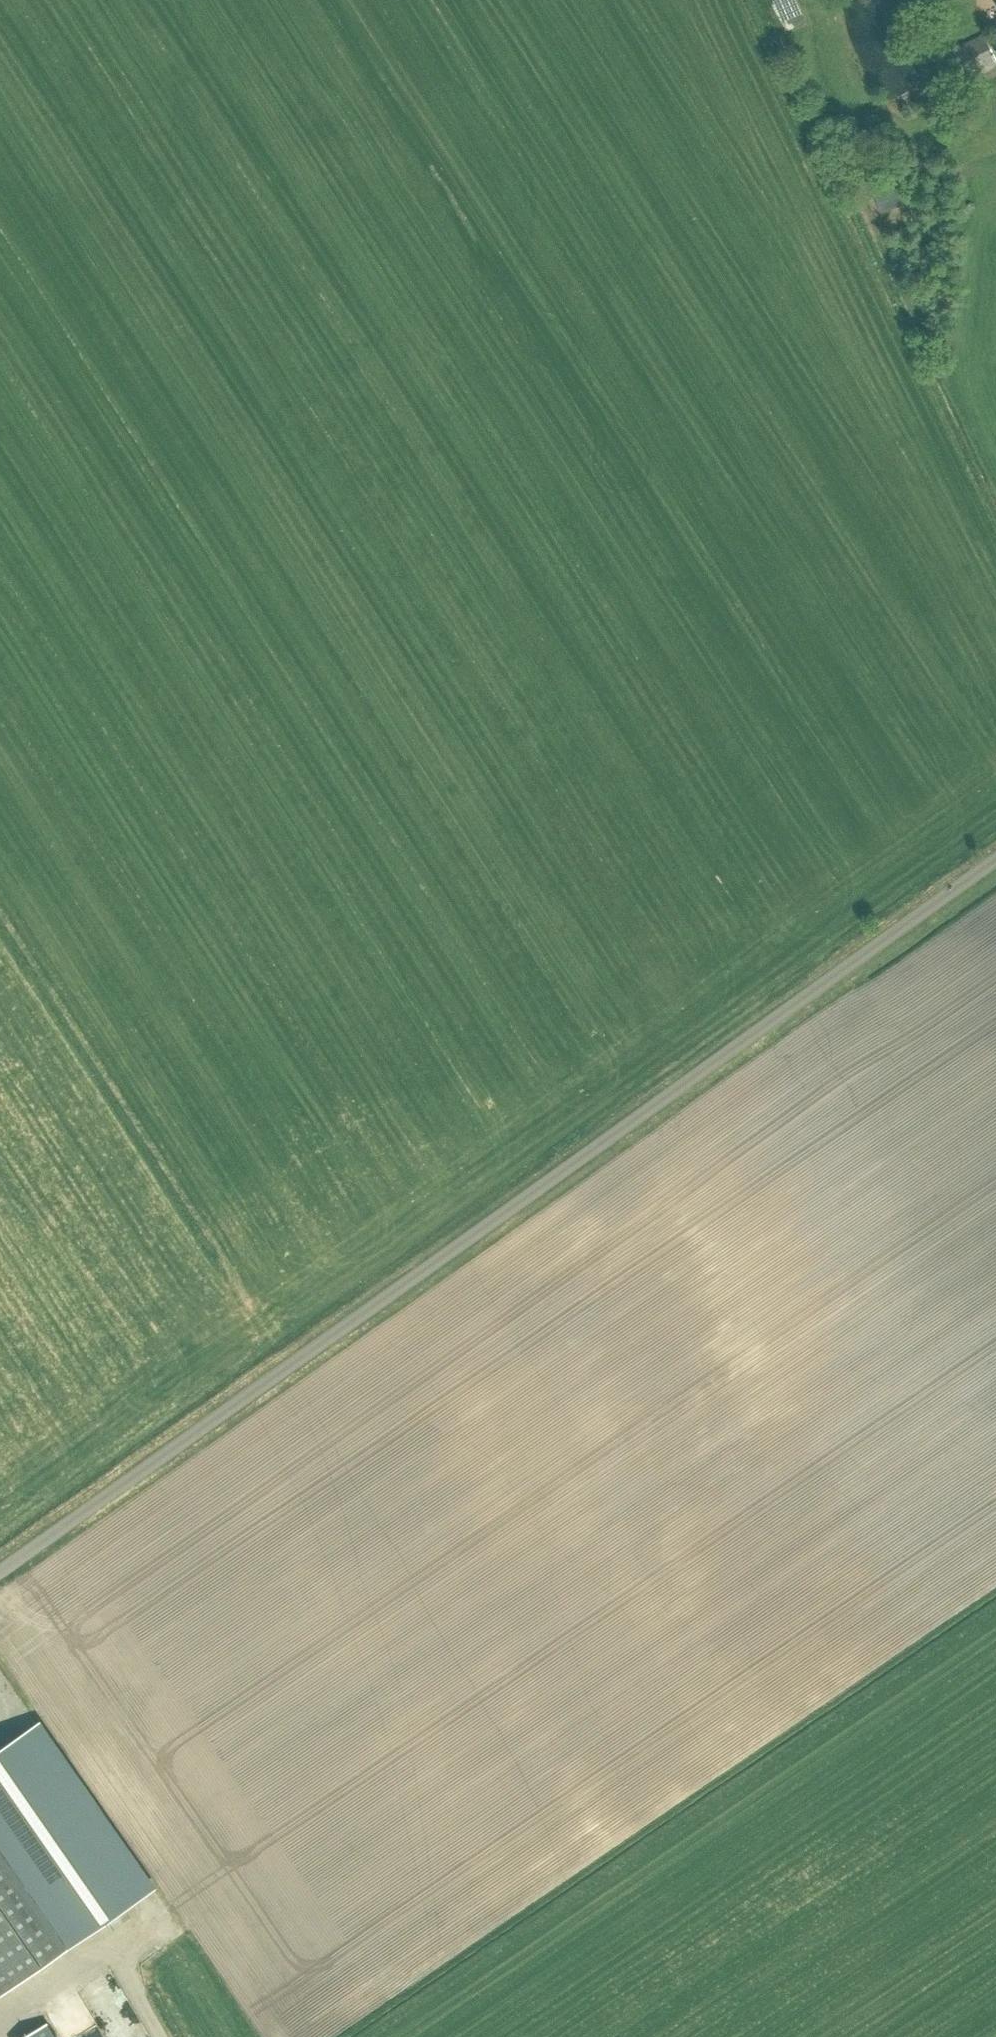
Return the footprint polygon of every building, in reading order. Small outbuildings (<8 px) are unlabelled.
[(959,55),(970,76),(995,63),(995,56),(987,40),(959,55)] [(0,1750),(0,1993),(1,1994),(153,1888),(38,1723),(0,1750)] [(109,2036),(129,2036),(146,2029),(141,2019),(133,2023),(117,1991),(122,1988),(114,1972),(84,1987),(109,2036)] [(47,2021),(20,2036),(57,2036),(47,2021)]
